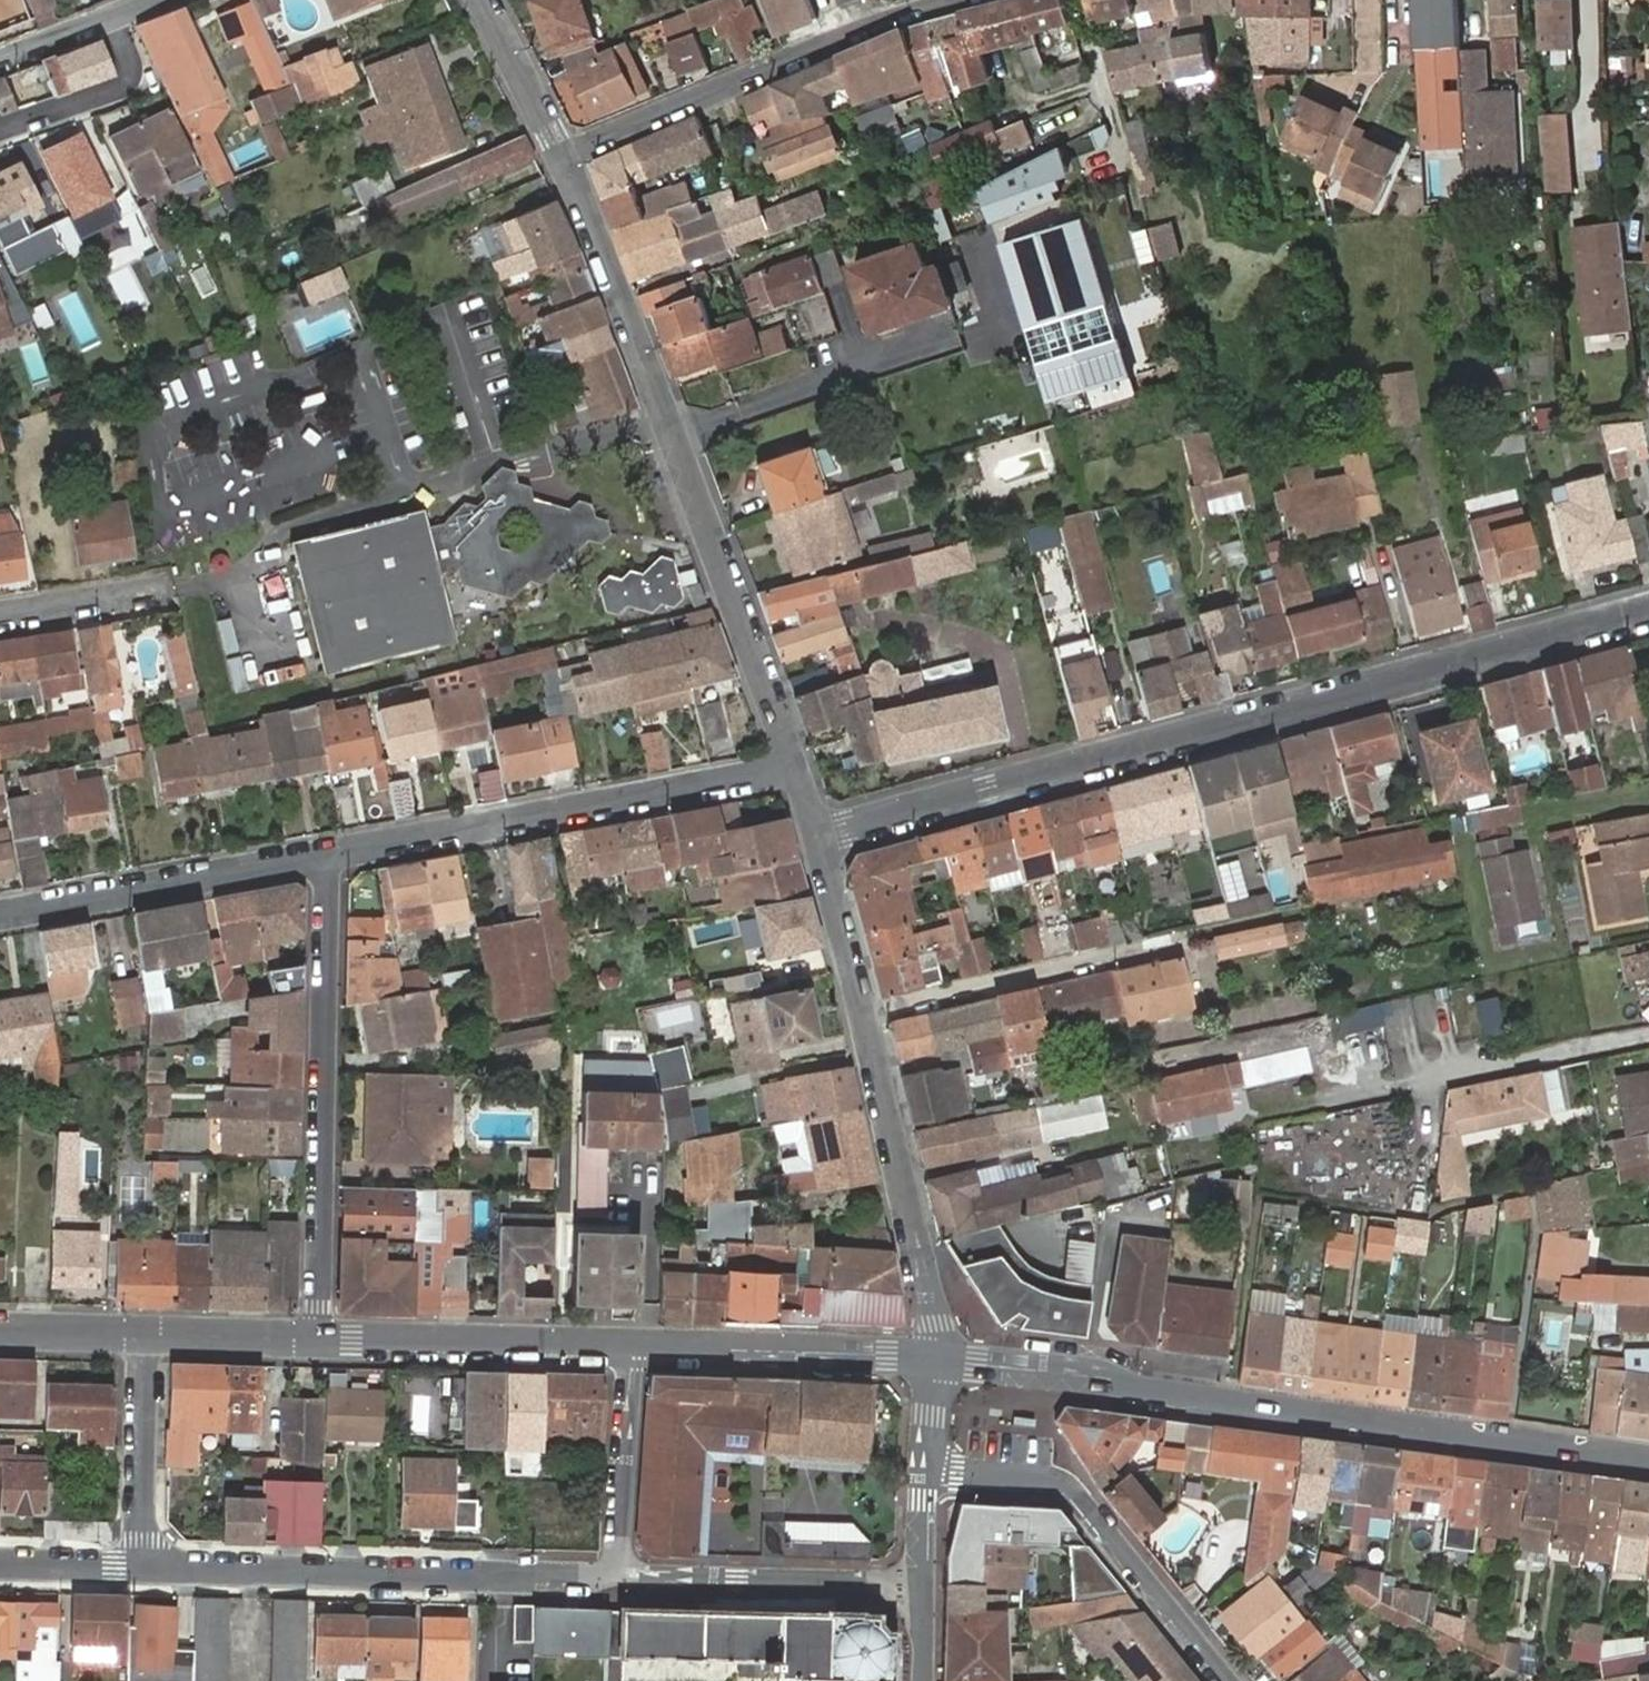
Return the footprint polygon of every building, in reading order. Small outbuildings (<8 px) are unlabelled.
[(21,0),(0,0),(0,31),(29,20),(21,0)] [(33,21),(54,13),(48,0),(26,0),(30,12),(33,21)] [(254,2),(259,16),(277,8),(274,0),(252,0),(254,2)] [(338,11),(333,0),(317,0),(319,5),(324,4),(328,16),(338,11)] [(338,11),(339,16),(378,0),(333,0),(338,11)] [(554,63),(565,59),(595,48),(579,0),(548,0),(534,5),(554,63)] [(760,55),(752,32),(746,12),(737,16),(736,8),(730,10),(727,0),(726,0),(689,13),(697,35),(714,29),(728,24),(733,38),(742,62),(760,55)] [(730,10),(736,8),(737,16),(746,12),(741,0),(727,0),(730,10)] [(775,35),(815,19),(808,0),(764,0),(775,35)] [(1025,0),(1020,0),(962,14),(969,40),(960,42),(969,86),(990,80),(981,48),(1034,33),(1025,0)] [(1064,0),(1025,0),(1034,33),(1038,47),(1052,43),(1049,31),(1063,27),(1071,24),(1064,0)] [(1132,13),(1131,6),(1130,0),(1088,0),(1093,23),(1118,17),(1132,13)] [(1174,17),(1172,0),(1130,0),(1131,6),(1132,13),(1135,27),(1174,17)] [(1174,20),(1178,40),(1203,34),(1199,15),(1234,7),(1233,0),(1172,0),(1174,17),(1174,20)] [(1310,20),(1310,0),(1233,0),(1234,7),(1235,18),(1245,18),(1310,20)] [(1423,149),(1466,147),(1461,59),(1457,0),(1413,0),(1418,87),(1423,149)] [(1516,0),(1490,0),(1493,37),(1518,36),(1516,0)] [(1571,0),(1570,0),(1541,1),(1542,52),(1573,51),(1571,0)] [(288,86),(281,69),(259,16),(254,2),(245,6),(256,32),(240,38),(265,95),(288,86)] [(256,32),(245,6),(219,16),(229,42),(240,38),(256,32)] [(137,27),(167,90),(206,174),(212,186),(230,179),(209,130),(224,108),(221,101),(226,98),(185,7),(137,27)] [(762,28),(756,8),(746,12),(752,32),(762,28)] [(947,92),(969,86),(960,42),(969,40),(962,14),(928,22),(940,67),(947,92)] [(1245,18),(1251,66),(1310,62),(1310,20),(1245,18)] [(1104,53),(1115,94),(1138,91),(1138,87),(1208,72),(1203,34),(1178,40),(1174,20),(1136,31),(1140,45),(1104,53)] [(940,67),(928,22),(904,28),(919,81),(923,94),(928,106),(950,101),(947,92),(940,67)] [(728,24),(714,29),(719,42),(733,38),(728,24)] [(919,81),(904,28),(838,58),(850,86),(858,104),(919,81)] [(698,40),(697,35),(667,46),(678,79),(709,69),(698,40)] [(50,79),(56,97),(115,76),(100,40),(44,62),(50,79)] [(1513,41),(1493,42),(1496,82),(1502,82),(1502,86),(1516,85),(1513,41)] [(386,119),(447,95),(428,43),(381,61),(397,105),(382,110),(386,119)] [(361,83),(353,63),(352,60),(343,63),(337,48),(281,69),(288,86),(297,107),(361,83)] [(595,48),(565,59),(598,123),(648,95),(626,50),(604,62),(595,48)] [(1044,67),(1039,50),(1023,54),(1035,94),(1050,90),(1049,85),(1044,67)] [(1639,71),(1640,54),(1617,52),(1616,69),(1639,71)] [(1483,57),(1461,59),(1466,147),(1469,191),(1517,188),(1511,100),(1486,101),(1483,57)] [(850,86),(838,58),(772,88),(783,115),(850,86)] [(1066,58),(1044,67),(1049,85),(1073,77),(1066,58)] [(397,105),(381,61),(366,66),(379,102),(382,110),(397,105)] [(35,66),(39,78),(40,83),(50,79),(44,62),(35,66)] [(4,78),(15,110),(28,106),(22,85),(39,78),(35,66),(4,78)] [(1073,77),(1049,85),(1050,90),(1052,95),(1086,81),(1084,73),(1073,77)] [(1265,77),(1252,77),(1258,127),(1270,126),(1265,77)] [(0,79),(0,116),(15,110),(4,78),(0,79)] [(275,115),(297,107),(288,86),(265,95),(252,101),(277,161),(291,155),(275,115)] [(783,115),(772,88),(743,101),(754,129),(765,123),(773,138),(762,142),(762,150),(778,188),(840,161),(823,118),(787,125),(783,115)] [(1308,91),(1305,98),(1340,114),(1344,107),(1308,91)] [(467,147),(447,95),(386,119),(384,119),(404,171),(420,165),(467,147)] [(1319,165),(1334,174),(1352,128),(1357,113),(1344,107),(1340,114),(1305,98),(1283,148),(1316,169),(1319,165)] [(896,137),(885,108),(882,101),(853,113),(867,150),(896,137)] [(384,119),(386,119),(382,110),(379,102),(356,111),(364,127),(384,119)] [(171,111),(141,125),(169,182),(176,180),(173,175),(196,163),(171,111)] [(1542,116),(1548,191),(1575,189),(1569,114),(1542,116)] [(655,181),(665,177),(713,156),(699,121),(640,147),(655,181)] [(942,171),(999,147),(1002,150),(1029,138),(1021,121),(993,133),(988,123),(930,147),(942,171)] [(1126,125),(1141,197),(1151,195),(1150,189),(1156,187),(1143,122),(1126,125)] [(169,182),(141,125),(110,141),(138,196),(145,194),(143,189),(151,184),(162,205),(177,198),(169,182)] [(1367,134),(1352,128),(1334,174),(1346,180),(1339,194),(1377,211),(1401,155),(1365,139),(1367,134)] [(1404,150),(1367,134),(1365,139),(1401,155),(1404,150)] [(92,197),(107,189),(81,135),(45,152),(74,215),(95,204),(92,197)] [(424,204),(534,157),(523,136),(415,182),(424,204)] [(640,147),(591,168),(606,206),(637,195),(635,190),(655,181),(640,147)] [(1058,199),(1129,178),(1121,150),(1049,172),(1058,199)] [(21,159),(0,169),(0,238),(2,242),(18,273),(68,246),(67,245),(54,216),(28,229),(20,215),(43,205),(40,199),(21,159)] [(353,181),(363,204),(396,190),(386,168),(353,181)] [(240,204),(230,181),(218,186),(229,209),(240,204)] [(331,243),(424,204),(415,182),(396,190),(363,204),(322,221),(331,243)] [(606,206),(615,231),(646,221),(671,212),(680,208),(676,197),(671,188),(639,199),(637,195),(606,206)] [(111,196),(107,189),(92,197),(95,204),(111,196)] [(715,219),(727,251),(767,235),(755,204),(739,210),(735,206),(730,192),(708,199),(715,219)] [(782,207),(791,231),(826,218),(817,195),(782,207)] [(557,200),(495,227),(508,258),(493,263),(497,281),(515,275),(579,249),(559,206),(557,200)] [(671,212),(688,265),(725,251),(727,251),(715,219),(706,223),(698,202),(680,208),(671,212)] [(150,204),(139,209),(150,232),(161,227),(150,204)] [(79,240),(65,211),(54,216),(67,245),(79,240)] [(612,232),(632,285),(688,265),(671,212),(646,221),(615,231),(612,232)] [(1624,267),(1619,222),(1574,228),(1587,337),(1631,332),(1624,267)] [(150,232),(160,250),(162,254),(175,248),(164,224),(161,227),(150,232)] [(1082,225),(1002,248),(1048,405),(1128,381),(1082,225)] [(1173,225),(1148,231),(1157,264),(1182,257),(1173,225)] [(833,241),(816,247),(818,253),(835,248),(833,241)] [(526,271),(532,286),(586,267),(579,249),(526,271)] [(875,332),(950,307),(938,271),(926,275),(917,249),(854,270),(875,332)] [(843,276),(834,251),(813,258),(821,283),(843,276)] [(821,283),(813,258),(753,279),(765,314),(824,294),(821,283)] [(299,282),(307,302),(348,284),(339,264),(299,282)] [(525,320),(597,296),(586,267),(544,282),(550,300),(540,304),(521,310),(525,320)] [(710,290),(705,276),(695,280),(699,293),(710,290)] [(643,299),(651,318),(658,316),(671,347),(713,332),(702,300),(693,303),(684,284),(643,299)] [(515,323),(525,320),(521,310),(515,292),(515,293),(504,296),(515,323)] [(573,360),(615,345),(597,296),(525,320),(515,323),(517,330),(534,326),(546,358),(530,363),(534,374),(573,360)] [(10,326),(0,299),(0,329),(10,326)] [(46,303),(31,310),(41,331),(56,324),(46,303)] [(720,330),(749,320),(744,305),(722,312),(725,319),(717,323),(720,330)] [(671,347),(662,350),(674,380),(719,365),(723,376),(786,353),(778,330),(755,337),(749,320),(720,330),(713,332),(671,347)] [(12,332),(10,326),(0,329),(0,336),(12,332)] [(595,417),(639,407),(615,345),(573,360),(590,404),(595,417)] [(1406,374),(1378,377),(1386,428),(1408,425),(1414,425),(1406,374)] [(578,422),(595,417),(590,404),(571,410),(576,422),(578,422)] [(0,409),(0,425),(16,419),(11,405),(0,409)] [(555,429),(576,422),(571,410),(551,417),(555,429)] [(1638,425),(1600,430),(1613,482),(1626,479),(1620,455),(1644,450),(1639,429),(1638,425)] [(1215,484),(1201,432),(1183,437),(1195,478),(1197,488),(1215,484)] [(1490,457),(1522,453),(1520,435),(1488,439),(1490,457)] [(757,470),(774,519),(829,500),(822,480),(814,482),(804,455),(804,454),(802,451),(797,448),(789,447),(784,449),(781,453),(780,457),(780,463),(757,470)] [(814,482),(822,480),(812,453),(804,455),(814,482)] [(1380,512),(1365,456),(1344,458),(1349,475),(1313,484),(1308,466),(1281,473),(1286,490),(1271,494),(1275,514),(1285,512),(1294,544),(1356,527),(1355,519),(1359,518),(1380,512)] [(115,486),(132,484),(129,462),(112,464),(115,486)] [(477,505),(465,502),(445,523),(427,527),(423,511),(293,544),(325,672),(455,641),(439,574),(459,568),(462,581),(511,596),(530,580),(541,582),(587,540),(598,542),(608,535),(605,524),(592,520),(589,507),(578,504),(570,513),(561,521),(545,516),(535,513),(532,502),(529,490),(517,487),(515,473),(499,468),(482,485),(485,498),(477,505)] [(1187,491),(1197,488),(1195,478),(1185,481),(1187,491)] [(1197,488),(1202,505),(1205,515),(1247,502),(1241,478),(1215,484),(1197,488)] [(893,479),(848,494),(852,506),(897,492),(893,479)] [(1617,557),(1618,561),(1630,557),(1622,526),(1610,529),(1596,483),(1566,491),(1571,508),(1556,511),(1571,575),(1591,569),(1590,565),(1617,557)] [(1197,488),(1187,491),(1190,507),(1193,518),(1205,515),(1202,505),(1197,488)] [(1571,508),(1566,491),(1551,495),(1556,511),(1571,508)] [(829,500),(774,519),(794,578),(857,559),(838,498),(829,500)] [(1157,498),(1138,503),(1144,523),(1163,518),(1157,498)] [(71,510),(80,566),(133,557),(123,501),(71,510)] [(570,513),(532,502),(535,513),(545,516),(561,521),(570,513)] [(1109,510),(1114,530),(1144,523),(1138,503),(1109,510)] [(1534,569),(1518,509),(1467,523),(1482,583),(1534,569)] [(1109,510),(1089,515),(1095,535),(1114,530),(1109,510)] [(28,576),(15,515),(0,517),(0,581),(28,576)] [(1088,522),(1086,516),(1079,517),(1056,522),(1062,547),(1077,605),(1100,600),(1080,523),(1088,522)] [(1635,569),(1648,565),(1648,556),(1641,518),(1623,521),(1635,569)] [(1023,530),(1029,555),(1062,547),(1056,522),(1023,530)] [(897,562),(934,553),(930,536),(893,546),(897,562)] [(1391,553),(1412,631),(1457,620),(1441,558),(1435,542),(1391,553)] [(965,553),(963,545),(934,553),(897,562),(872,568),(831,577),(839,606),(930,585),(929,576),(962,569),(957,555),(965,553)] [(868,553),(872,568),(897,562),(893,546),(868,553)] [(971,575),(965,553),(957,555),(962,569),(929,576),(930,585),(971,575)] [(1591,569),(1618,561),(1617,557),(1590,565),(1591,569)] [(628,604),(651,610),(660,602),(673,606),(680,596),(671,561),(658,558),(641,573),(629,571),(619,579),(607,577),(598,585),(605,610),(618,614),(628,604)] [(1272,586),(1294,664),(1365,646),(1361,636),(1387,628),(1378,596),(1311,614),(1296,560),(1266,566),(1272,586)] [(794,613),(797,627),(841,613),(839,606),(831,577),(761,594),(771,618),(794,613)] [(704,582),(693,586),(700,606),(711,602),(704,582)] [(1249,671),(1250,675),(1294,664),(1272,586),(1254,591),(1259,608),(1233,615),(1249,671)] [(1460,593),(1470,634),(1494,628),(1483,586),(1460,593)] [(690,686),(738,675),(713,606),(688,612),(691,629),(684,630),(683,623),(676,625),(690,686)] [(1230,675),(1249,671),(1233,615),(1232,612),(1209,618),(1214,636),(1205,637),(1215,670),(1229,666),(1230,675)] [(797,627),(769,636),(778,661),(849,640),(841,613),(797,627)] [(224,655),(242,651),(234,617),(217,620),(224,655)] [(146,748),(138,723),(123,726),(123,736),(113,738),(107,705),(123,702),(108,625),(80,630),(91,687),(92,692),(95,691),(98,707),(92,708),(95,725),(101,756),(116,754),(139,750),(146,748)] [(631,700),(690,686),(676,625),(669,626),(671,634),(625,644),(631,671),(625,674),(631,700)] [(78,668),(71,628),(33,634),(44,699),(61,696),(64,691),(88,687),(85,667),(78,668)] [(1181,629),(1126,644),(1134,673),(1131,674),(1145,723),(1177,714),(1170,687),(1190,682),(1198,708),(1217,703),(1210,680),(1203,653),(1189,657),(1181,629)] [(184,692),(198,688),(184,631),(164,636),(175,695),(184,692)] [(33,634),(0,639),(0,692),(33,686),(36,705),(45,703),(44,699),(33,634)] [(1085,640),(1050,650),(1077,741),(1112,731),(1085,640)] [(581,712),(631,700),(625,674),(631,671),(625,644),(595,650),(594,644),(588,645),(590,659),(593,670),(572,675),(581,712)] [(558,666),(554,645),(476,664),(481,684),(509,678),(545,671),(550,700),(546,701),(551,723),(492,736),(499,769),(501,780),(579,766),(568,714),(561,677),(558,666)] [(1576,661),(1588,707),(1606,702),(1629,697),(1632,708),(1637,728),(1648,724),(1648,721),(1630,646),(1576,661)] [(859,678),(851,648),(832,653),(834,666),(785,682),(792,700),(859,678)] [(244,655),(228,658),(234,691),(250,688),(244,655)] [(593,670),(590,659),(558,666),(561,677),(572,675),(593,670)] [(1588,707),(1576,661),(1543,670),(1556,723),(1558,731),(1592,723),(1588,707)] [(440,672),(423,677),(438,747),(486,737),(475,692),(482,690),(481,684),(476,664),(476,662),(461,666),(464,679),(443,683),(440,672)] [(860,681),(883,765),(883,769),(1001,740),(990,690),(929,706),(927,696),(921,697),(917,678),(898,683),(895,673),(889,674),(888,667),(882,664),(875,663),(870,666),(866,671),(865,675),(866,678),(860,681)] [(464,679),(461,666),(440,672),(443,683),(464,679)] [(1556,723),(1543,670),(1486,685),(1497,723),(1518,718),(1521,732),(1556,723)] [(568,714),(581,712),(572,675),(561,677),(568,714)] [(1210,680),(1217,703),(1231,699),(1225,676),(1210,680)] [(423,677),(369,690),(370,699),(417,691),(420,700),(379,708),(390,757),(438,747),(423,677)] [(509,678),(481,684),(482,690),(483,694),(495,691),(510,688),(509,678)] [(859,678),(792,700),(804,737),(843,727),(856,724),(861,739),(848,742),(857,772),(883,765),(860,681),(859,678)] [(690,686),(631,700),(635,717),(695,703),(690,686)] [(191,733),(207,729),(198,688),(184,692),(191,733)] [(370,699),(373,709),(379,708),(420,700),(417,691),(370,699)] [(495,691),(483,694),(487,714),(500,712),(495,691)] [(1629,697),(1606,702),(1609,714),(1632,708),(1629,697)] [(330,699),(315,703),(330,772),(348,767),(372,763),(374,775),(380,781),(381,787),(389,785),(377,731),(369,733),(363,710),(334,715),(330,699)] [(695,706),(703,740),(727,734),(717,701),(695,706)] [(330,772),(315,703),(290,709),(302,774),(321,771),(322,777),(319,779),(322,790),(333,788),(330,772)] [(95,725),(92,708),(92,705),(71,709),(71,714),(73,728),(95,725)] [(302,774),(290,709),(263,715),(264,727),(274,779),(302,774)] [(1397,753),(1387,712),(1330,726),(1347,790),(1353,812),(1367,808),(1362,779),(1388,772),(1394,768),(1396,763),(1398,757),(1397,753)] [(71,714),(47,718),(49,733),(73,728),(71,714)] [(1441,731),(1473,723),(1471,714),(1439,723),(1441,731)] [(47,718),(23,722),(25,737),(47,733),(49,733),(47,718)] [(1518,718),(1497,723),(1501,737),(1521,732),(1518,718)] [(0,726),(0,742),(25,737),(23,722),(0,726)] [(1490,786),(1473,723),(1441,731),(1439,723),(1421,728),(1440,799),(1490,786)] [(856,724),(843,727),(848,742),(861,739),(856,724)] [(1347,790),(1330,726),(1283,740),(1297,792),(1316,786),(1317,794),(1324,796),(1347,790)] [(213,736),(211,728),(207,729),(191,733),(199,792),(274,779),(264,727),(213,736)] [(47,733),(25,737),(28,754),(50,750),(47,733)] [(160,799),(199,792),(191,733),(180,735),(182,745),(151,751),(160,799)] [(647,773),(669,769),(662,733),(639,737),(647,773)] [(28,754),(25,737),(0,742),(0,759),(28,754)] [(1275,741),(1233,753),(1255,838),(1284,831),(1295,828),(1275,741)] [(142,772),(139,750),(116,754),(118,767),(119,775),(142,772)] [(1233,753),(1189,764),(1216,855),(1257,844),(1255,838),(1233,753)] [(101,756),(99,757),(100,769),(118,767),(116,754),(101,756)] [(1608,785),(1601,758),(1568,767),(1574,791),(1608,785)] [(59,764),(69,830),(110,824),(103,786),(77,790),(72,762),(59,764)] [(372,763),(348,767),(351,780),(374,775),(372,763)] [(10,813),(24,888),(44,884),(39,854),(40,854),(37,834),(69,830),(59,764),(21,771),(24,789),(30,788),(32,798),(8,802),(10,813)] [(1200,824),(1186,765),(1158,773),(1173,831),(1200,824)] [(479,774),(485,803),(505,799),(501,780),(499,769),(479,774)] [(1173,831),(1158,773),(1104,787),(1119,845),(1131,842),(1130,835),(1147,831),(1150,837),(1173,831)] [(10,813),(8,802),(3,774),(0,774),(0,815),(10,813)] [(409,781),(389,785),(396,819),(415,816),(409,781)] [(1523,781),(1503,786),(1507,804),(1513,803),(1527,800),(1523,781)] [(1119,845),(1104,787),(1071,796),(1087,861),(1090,868),(1122,860),(1119,845)] [(1087,861),(1071,796),(1038,805),(1052,855),(1059,853),(1058,846),(1076,842),(1077,849),(1071,850),(1075,864),(1087,861)] [(739,827),(735,802),(718,805),(731,872),(795,860),(783,819),(739,827)] [(1513,803),(1507,804),(1454,815),(1459,834),(1473,831),(1471,827),(1516,818),(1513,803)] [(698,879),(731,872),(718,805),(670,814),(679,862),(694,859),(698,878),(698,879)] [(1038,805),(1006,814),(1019,864),(1027,862),(1025,856),(1042,851),(1044,858),(1052,855),(1038,805)] [(1442,806),(1425,810),(1427,821),(1445,817),(1442,806)] [(1405,807),(1354,817),(1358,829),(1406,819),(1405,807)] [(1646,811),(1591,822),(1595,845),(1599,844),(1602,859),(1585,862),(1598,924),(1641,915),(1631,867),(1648,864),(1648,830),(1646,811)] [(660,864),(679,862),(670,814),(616,824),(623,864),(633,863),(637,883),(663,878),(660,864)] [(1006,814),(973,822),(987,873),(994,871),(992,865),(1009,861),(1010,867),(1019,864),(1006,814)] [(1299,825),(1307,862),(1345,855),(1341,838),(1333,840),(1327,819),(1299,825)] [(973,822),(940,831),(953,876),(957,891),(990,884),(987,873),(973,822)] [(1412,827),(1411,824),(1359,835),(1341,838),(1345,855),(1307,862),(1304,862),(1309,899),(1452,869),(1446,840),(1428,843),(1423,823),(1412,827)] [(616,824),(560,835),(572,891),(578,890),(623,879),(620,864),(623,864),(616,824)] [(1571,826),(1551,830),(1553,845),(1574,839),(1571,826)] [(1295,828),(1284,831),(1290,852),(1300,849),(1295,828)] [(14,872),(5,830),(0,831),(0,875),(14,872)] [(848,871),(856,901),(904,888),(918,885),(916,877),(909,879),(901,881),(900,875),(908,874),(906,866),(934,858),(940,879),(953,876),(940,831),(858,854),(848,871)] [(1131,842),(1150,837),(1147,831),(1130,835),(1131,842)] [(1476,837),(1492,925),(1541,917),(1526,848),(1512,851),(1508,834),(1476,837)] [(548,836),(527,840),(552,978),(573,973),(577,973),(564,909),(548,836)] [(527,840),(501,845),(517,922),(477,929),(493,1017),(557,1005),(552,978),(527,840)] [(1059,853),(1071,850),(1077,849),(1076,842),(1058,846),(1059,853)] [(1027,862),(1044,858),(1042,851),(1025,856),(1027,862)] [(466,915),(455,854),(419,860),(431,921),(466,915)] [(398,932),(432,927),(431,921),(419,860),(376,868),(385,913),(389,913),(391,923),(392,933),(398,932)] [(733,909),(750,906),(807,895),(798,860),(795,860),(731,872),(727,874),(733,899),(731,900),(733,909)] [(994,871),(1010,867),(1009,861),(992,865),(994,871)] [(620,864),(623,879),(625,886),(637,883),(633,863),(623,864),(620,864)] [(957,891),(953,876),(940,879),(948,911),(961,907),(957,891)] [(296,881),(252,889),(265,957),(275,955),(272,939),(304,933),(304,889),(296,881)] [(856,901),(865,934),(913,920),(904,888),(856,901)] [(218,935),(209,937),(217,979),(221,1002),(246,999),(242,975),(235,976),(232,963),(240,960),(237,949),(253,945),(255,959),(265,957),(252,889),(211,897),(218,935)] [(689,916),(726,910),(724,895),(703,900),(687,903),(689,916)] [(766,961),(821,946),(807,895),(750,906),(766,961)] [(1142,937),(1132,896),(1099,905),(1101,914),(1110,944),(1142,937)] [(1230,899),(1193,908),(1197,924),(1233,916),(1230,899)] [(626,916),(629,928),(660,923),(658,913),(645,915),(645,912),(638,914),(637,907),(632,908),(633,915),(626,916)] [(865,934),(875,966),(970,938),(965,919),(961,907),(948,911),(952,925),(916,933),(913,920),(865,934)] [(1091,917),(1099,947),(1110,944),(1101,914),(1091,917)] [(689,917),(675,921),(687,962),(701,958),(689,917)] [(965,919),(970,938),(977,936),(972,917),(965,919)] [(1074,921),(1082,951),(1099,947),(1091,917),(1074,921)] [(1278,921),(1286,940),(1306,936),(1301,917),(1278,921)] [(82,920),(39,928),(54,1007),(65,1005),(64,995),(82,992),(87,983),(83,963),(89,961),(82,920)] [(403,994),(400,973),(392,933),(391,923),(348,920),(347,1005),(357,1003),(403,994)] [(1278,921),(1215,936),(1220,956),(1286,940),(1278,921)] [(207,924),(136,936),(139,952),(146,992),(217,979),(209,937),(207,924)] [(1037,930),(1036,925),(1023,928),(1032,962),(1045,959),(1037,930)] [(1045,959),(1057,956),(1048,926),(1037,930),(1045,959)] [(977,936),(970,938),(980,974),(991,971),(982,935),(977,936)] [(875,966),(884,998),(943,984),(938,967),(959,961),(965,978),(980,974),(970,938),(875,966)] [(1619,945),(1621,954),(1642,949),(1640,941),(1620,945),(1619,945)] [(1621,954),(1626,982),(1648,978),(1642,949),(1621,954)] [(1178,956),(1117,970),(1126,1012),(1128,1020),(1204,1003),(1200,988),(1190,990),(1187,978),(1181,954),(1178,956)] [(444,986),(466,982),(461,964),(440,968),(444,986)] [(696,997),(747,989),(744,970),(708,975),(707,967),(692,969),(696,997)] [(268,974),(272,994),(301,990),(298,968),(268,974)] [(421,990),(430,989),(426,968),(400,973),(403,994),(421,990)] [(1117,970),(1041,988),(1048,1019),(1126,1012),(1117,970)] [(144,1016),(138,981),(114,984),(120,1020),(124,1038),(147,1033),(144,1016)] [(809,987),(733,1003),(743,1054),(819,1039),(809,987)] [(1041,988),(998,998),(1009,1046),(1051,1037),(1048,1019),(1041,988)] [(272,994),(246,999),(246,1026),(258,1027),(273,1027),(273,1050),(302,1050),(302,990),(301,990),(272,994)] [(432,1040),(421,990),(403,994),(357,1003),(366,1052),(432,1040)] [(33,1064),(37,1085),(56,1088),(58,1052),(46,991),(0,1000),(0,1072),(33,1064)] [(891,1021),(898,1056),(934,1048),(974,1039),(977,1054),(981,1072),(1013,1063),(1009,1046),(998,998),(891,1021)] [(148,1045),(184,1039),(180,1009),(149,1014),(148,1045)] [(560,1021),(493,1033),(498,1059),(528,1052),(562,1046),(563,1020),(560,1021)] [(234,1050),(234,1082),(225,1082),(225,1086),(227,1086),(301,1087),(302,1050),(273,1050),(257,1050),(258,1027),(246,1026),(236,1026),(234,1050)] [(651,1051),(657,1086),(690,1080),(684,1045),(651,1051)] [(528,1052),(498,1059),(501,1077),(561,1065),(562,1055),(562,1046),(528,1052)] [(898,1056),(903,1076),(940,1067),(934,1048),(898,1056)] [(1641,1071),(1638,1048),(1609,1054),(1613,1077),(1641,1071)] [(165,1060),(148,1060),(147,1086),(165,1085),(165,1060)] [(1063,1092),(1105,1084),(1105,1082),(1100,1062),(1059,1072),(1063,1092)] [(1223,1067),(1150,1083),(1159,1121),(1231,1105),(1226,1085),(1244,1081),(1240,1062),(1230,1065),(1223,1067)] [(903,1076),(914,1124),(977,1110),(967,1063),(943,1069),(941,1066),(940,1067),(903,1076)] [(1573,1105),(1563,1063),(1543,1067),(1551,1111),(1457,1130),(1461,1147),(1557,1126),(1573,1105)] [(1543,1067),(1450,1087),(1457,1130),(1551,1111),(1543,1067)] [(793,1120),(861,1108),(851,1068),(784,1081),(785,1083),(793,1120)] [(372,1121),(367,1128),(453,1128),(455,1074),(430,1071),(368,1071),(367,1108),(372,1113),(372,1121)] [(1044,1076),(1049,1095),(1063,1092),(1059,1072),(1044,1076)] [(1630,1134),(1647,1130),(1648,1130),(1648,1074),(1619,1079),(1630,1134)] [(695,1137),(684,1083),(656,1089),(656,1091),(662,1143),(689,1138),(695,1137)] [(785,1083),(771,1086),(779,1123),(793,1120),(785,1083)] [(165,1085),(147,1086),(146,1110),(169,1111),(170,1085),(165,1085)] [(301,1120),(301,1087),(227,1086),(227,1102),(209,1103),(208,1119),(226,1119),(301,1120)] [(662,1143),(656,1091),(622,1090),(584,1089),(576,1213),(602,1215),(607,1144),(663,1148),(662,1146),(662,1143)] [(915,1132),(922,1166),(1039,1142),(1031,1107),(915,1132)] [(789,1196),(876,1182),(861,1108),(793,1120),(779,1123),(782,1146),(801,1144),(803,1158),(784,1160),(786,1174),(776,1176),(778,1197),(789,1196)] [(300,1153),(301,1120),(226,1119),(226,1151),(300,1153)] [(161,1123),(145,1122),(144,1145),(160,1146),(161,1123)] [(453,1128),(367,1128),(366,1157),(428,1158),(452,1159),(453,1128)] [(1466,1178),(1461,1147),(1457,1130),(1445,1132),(1439,1168),(1443,1184),(1445,1194),(1468,1188),(1466,1178)] [(1647,1130),(1630,1134),(1617,1136),(1622,1164),(1625,1164),(1648,1160),(1648,1152),(1647,1130)] [(734,1131),(695,1137),(689,1138),(689,1145),(690,1189),(685,1188),(685,1190),(683,1207),(688,1207),(731,1202),(735,1202),(733,1185),(730,1186),(729,1180),(739,1164),(734,1131)] [(80,1133),(58,1132),(54,1228),(77,1229),(80,1133)] [(552,1156),(531,1155),(530,1184),(551,1185),(552,1156)] [(1099,1164),(1107,1199),(1141,1189),(1134,1167),(1125,1169),(1123,1158),(1099,1164)] [(300,1175),(300,1160),(288,1159),(288,1175),(300,1175)] [(1625,1164),(1626,1176),(1626,1179),(1648,1176),(1648,1160),(1625,1164)] [(177,1190),(178,1162),(152,1161),(151,1179),(152,1189),(177,1190)] [(180,1171),(208,1172),(208,1161),(180,1162),(180,1171)] [(926,1181),(939,1238),(941,1238),(997,1223),(1068,1205),(1076,1203),(1100,1200),(1107,1199),(1099,1164),(1099,1162),(1001,1187),(977,1192),(974,1174),(973,1169),(926,1181)] [(1622,1164),(1604,1168),(1606,1180),(1626,1176),(1625,1164),(1622,1164)] [(996,1167),(974,1174),(977,1192),(1001,1187),(996,1167)] [(1582,1172),(1537,1182),(1544,1233),(1548,1232),(1591,1224),(1582,1173),(1582,1172)] [(1227,1178),(1226,1189),(1224,1216),(1245,1217),(1249,1180),(1227,1178)] [(880,1200),(876,1182),(789,1196),(792,1213),(828,1208),(850,1204),(880,1200)] [(439,1190),(344,1188),(343,1242),(415,1243),(444,1244),(444,1241),(444,1212),(444,1208),(439,1208),(439,1190)] [(1528,1228),(1531,1214),(1529,1195),(1506,1200),(1507,1219),(1508,1227),(1528,1228)] [(752,1227),(751,1200),(735,1202),(731,1202),(731,1211),(731,1213),(732,1229),(752,1227)] [(688,1211),(731,1213),(731,1211),(731,1202),(688,1207),(688,1211)] [(1285,1213),(1298,1215),(1299,1205),(1285,1202),(1284,1213),(1285,1213)] [(1489,1231),(1494,1202),(1467,1208),(1464,1228),(1489,1231)] [(727,1242),(808,1247),(808,1224),(752,1227),(732,1229),(731,1213),(688,1211),(688,1230),(672,1229),(671,1238),(713,1241),(727,1242)] [(471,1213),(444,1212),(444,1241),(470,1242),(471,1213)] [(1296,1228),(1298,1215),(1285,1213),(1284,1213),(1282,1226),(1296,1228)] [(554,1260),(555,1216),(499,1215),(497,1317),(534,1318),(534,1297),(519,1297),(520,1260),(554,1260)] [(1386,1227),(1388,1218),(1370,1216),(1369,1225),(1386,1227)] [(1398,1235),(1401,1221),(1388,1218),(1386,1227),(1369,1225),(1366,1243),(1397,1246),(1398,1235)] [(298,1306),(299,1223),(267,1221),(267,1239),(265,1310),(292,1311),(298,1306)] [(1429,1242),(1431,1226),(1401,1221),(1398,1235),(1429,1242)] [(997,1223),(941,1238),(958,1262),(1015,1248),(997,1223)] [(1443,1244),(1446,1228),(1434,1226),(1432,1242),(1443,1244)] [(1548,1233),(1540,1279),(1562,1282),(1560,1299),(1648,1303),(1648,1278),(1583,1275),(1586,1241),(1593,1242),(1596,1227),(1548,1233)] [(77,1229),(54,1228),(53,1285),(101,1285),(102,1229),(77,1229)] [(806,1286),(900,1292),(886,1231),(847,1228),(847,1235),(854,1236),(853,1250),(808,1247),(807,1264),(807,1279),(806,1286)] [(122,1230),(110,1229),(109,1297),(119,1298),(120,1242),(122,1230)] [(640,1235),(573,1233),(570,1301),(636,1304),(640,1235)] [(1166,1284),(1171,1240),(1124,1234),(1114,1325),(1121,1342),(1158,1345),(1166,1284)] [(1096,1238),(1068,1235),(1064,1276),(1092,1279),(1096,1238)] [(210,1241),(208,1309),(265,1310),(267,1239),(211,1238),(210,1241)] [(175,1256),(174,1308),(208,1309),(210,1241),(200,1240),(200,1243),(176,1243),(175,1256)] [(660,1321),(691,1322),(693,1260),(693,1240),(681,1240),(681,1261),(662,1258),(660,1321)] [(691,1322),(722,1322),(727,1242),(713,1241),(712,1262),(693,1260),(691,1322)] [(119,1298),(120,1306),(174,1308),(175,1256),(157,1256),(157,1246),(152,1246),(151,1242),(120,1242),(119,1298)] [(176,1243),(151,1242),(152,1246),(157,1246),(157,1256),(175,1256),(176,1243)] [(415,1243),(343,1242),(342,1300),(355,1314),(414,1315),(414,1313),(415,1243)] [(722,1322),(774,1323),(775,1309),(790,1311),(792,1291),(800,1291),(800,1312),(805,1313),(806,1286),(807,1279),(761,1275),(761,1260),(807,1264),(808,1247),(727,1242),(722,1322)] [(415,1243),(414,1313),(441,1314),(443,1255),(444,1244),(415,1243)] [(1015,1248),(958,1262),(967,1276),(965,1276),(976,1292),(977,1291),(999,1322),(1006,1317),(1016,1310),(1025,1314),(1019,1323),(1018,1325),(1085,1332),(1093,1279),(1092,1279),(1064,1276),(1047,1271),(1029,1264),(1015,1248)] [(441,1314),(441,1316),(468,1317),(470,1289),(466,1289),(467,1256),(443,1255),(441,1314)] [(1202,1289),(1203,1270),(1172,1267),(1170,1285),(1202,1289)] [(1158,1345),(1157,1349),(1194,1354),(1202,1289),(1170,1285),(1166,1284),(1158,1345)] [(907,1326),(900,1292),(806,1286),(805,1313),(800,1312),(790,1311),(775,1309),(774,1323),(907,1326)] [(1202,1289),(1194,1354),(1226,1358),(1235,1294),(1202,1289)] [(1384,1331),(1385,1320),(1390,1292),(1381,1290),(1378,1319),(1376,1330),(1349,1325),(1340,1397),(1373,1401),(1384,1331)] [(1255,1291),(1250,1320),(1270,1322),(1271,1314),(1284,1316),(1288,1295),(1255,1291)] [(1284,1325),(1275,1388),(1307,1393),(1315,1329),(1316,1321),(1319,1295),(1308,1294),(1304,1320),(1303,1319),(1302,1327),(1284,1325)] [(552,1298),(534,1297),(534,1318),(552,1318),(552,1298)] [(1496,1299),(1497,1320),(1520,1319),(1520,1299),(1496,1299)] [(1629,1306),(1614,1304),(1614,1325),(1628,1326),(1648,1327),(1648,1307),(1629,1306)] [(1025,1314),(1016,1310),(1006,1317),(1012,1321),(1019,1323),(1025,1314)] [(1407,1406),(1439,1410),(1451,1327),(1453,1313),(1444,1312),(1443,1329),(1441,1337),(1416,1335),(1407,1406)] [(1250,1320),(1241,1384),(1275,1388),(1284,1325),(1284,1316),(1271,1314),(1270,1322),(1250,1320)] [(1378,1319),(1351,1315),(1349,1325),(1376,1330),(1378,1319)] [(1284,1316),(1284,1325),(1302,1327),(1303,1319),(1284,1316)] [(1474,1335),(1483,1335),(1485,1320),(1476,1319),(1474,1330),(1474,1335)] [(1384,1331),(1416,1335),(1417,1325),(1385,1320),(1384,1331)] [(1333,1333),(1335,1323),(1316,1321),(1315,1329),(1333,1333)] [(1315,1329),(1307,1393),(1340,1397),(1349,1325),(1335,1323),(1333,1333),(1315,1329)] [(1439,1410),(1473,1414),(1482,1343),(1483,1335),(1474,1335),(1474,1330),(1451,1327),(1439,1410)] [(1373,1401),(1407,1406),(1416,1335),(1384,1331),(1373,1401)] [(1473,1414),(1505,1419),(1516,1348),(1512,1347),(1514,1340),(1508,1339),(1506,1346),(1482,1343),(1473,1414)] [(1648,1360),(1648,1347),(1625,1347),(1625,1359),(1637,1361),(1648,1360)] [(1603,1355),(1602,1366),(1623,1369),(1625,1359),(1603,1355)] [(0,1359),(0,1415),(34,1417),(35,1360),(0,1359)] [(1593,1430),(1648,1438),(1648,1360),(1637,1361),(1625,1359),(1623,1369),(1602,1366),(1593,1430)] [(171,1364),(168,1464),(195,1466),(196,1429),(225,1430),(227,1365),(171,1364)] [(227,1365),(225,1430),(263,1430),(265,1365),(227,1365)] [(503,1371),(466,1371),(465,1380),(463,1447),(501,1448),(502,1411),(503,1371)] [(543,1439),(602,1441),(603,1374),(503,1371),(502,1411),(544,1411),(543,1439)] [(729,1399),(731,1377),(649,1373),(648,1396),(729,1399)] [(636,1540),(650,1553),(694,1554),(702,1448),(866,1458),(871,1383),(731,1377),(729,1399),(648,1396),(636,1540)] [(449,1379),(447,1437),(464,1438),(465,1380),(449,1379)] [(49,1380),(48,1429),(81,1428),(79,1443),(114,1445),(115,1383),(49,1380)] [(386,1392),(327,1390),(325,1436),(384,1438),(386,1392)] [(412,1432),(428,1433),(429,1395),(413,1395),(412,1432)] [(322,1463),(325,1402),(292,1400),(289,1462),(322,1463)] [(1057,1420),(1103,1493),(1128,1474),(1124,1467),(1142,1438),(1162,1441),(1158,1466),(1183,1469),(1188,1422),(1065,1406),(1057,1420)] [(1215,1426),(1188,1422),(1183,1469),(1209,1474),(1209,1473),(1215,1426)] [(1303,1438),(1215,1426),(1209,1473),(1263,1480),(1243,1585),(1245,1584),(1270,1566),(1289,1553),(1290,1543),(1294,1507),(1296,1494),(1303,1438)] [(1334,1441),(1303,1438),(1296,1494),(1309,1495),(1327,1498),(1334,1441)] [(1368,1446),(1334,1441),(1327,1498),(1360,1503),(1368,1446)] [(1396,1507),(1403,1451),(1368,1446),(1360,1503),(1396,1507)] [(1,1463),(13,1464),(13,1455),(13,1448),(0,1447),(0,1497),(1,1463)] [(1449,1517),(1457,1458),(1403,1451),(1396,1507),(1396,1510),(1415,1512),(1418,1497),(1430,1499),(1429,1514),(1449,1517)] [(13,1455),(13,1464),(46,1464),(47,1457),(13,1455)] [(432,1519),(433,1525),(475,1526),(477,1498),(449,1496),(452,1457),(405,1457),(404,1524),(424,1525),(424,1518),(432,1519)] [(1481,1529),(1490,1462),(1457,1458),(1449,1517),(1445,1547),(1470,1551),(1472,1529),(1481,1530),(1481,1529)] [(1520,1540),(1531,1468),(1490,1462),(1481,1529),(1481,1530),(1480,1534),(1487,1536),(1485,1548),(1497,1549),(1498,1537),(1520,1540)] [(46,1464),(13,1464),(11,1509),(45,1509),(46,1483),(46,1464)] [(1551,1553),(1553,1540),(1563,1472),(1531,1468),(1520,1540),(1519,1548),(1551,1553)] [(1574,1556),(1582,1558),(1593,1476),(1563,1472),(1553,1540),(1575,1544),(1574,1556)] [(1128,1474),(1103,1493),(1138,1538),(1163,1519),(1128,1474)] [(1593,1476),(1582,1558),(1615,1562),(1625,1480),(1593,1476)] [(1615,1562),(1613,1569),(1647,1576),(1646,1555),(1648,1537),(1648,1483),(1625,1480),(1615,1562)] [(324,1483),(265,1482),(264,1489),(264,1500),(263,1544),(322,1545),(323,1522),(324,1483)] [(45,1509),(44,1538),(111,1540),(111,1521),(62,1520),(63,1484),(46,1483),(45,1509)] [(264,1489),(245,1488),(244,1499),(264,1500),(264,1489)] [(1309,1495),(1296,1494),(1294,1507),(1308,1510),(1309,1495)] [(1415,1512),(1429,1514),(1430,1499),(1418,1497),(1415,1512)] [(244,1499),(223,1498),(222,1542),(263,1544),(264,1500),(244,1499)] [(947,1512),(946,1541),(980,1542),(981,1531),(971,1530),(972,1503),(957,1502),(947,1512)] [(981,1531),(980,1542),(984,1542),(1024,1543),(1069,1544),(1087,1545),(1057,1508),(972,1503),(971,1530),(981,1531)] [(782,1521),(760,1520),(760,1556),(817,1557),(817,1540),(781,1539),(782,1521)] [(851,1523),(782,1521),(781,1539),(817,1540),(853,1542),(871,1542),(851,1523)] [(817,1540),(817,1557),(852,1558),(853,1542),(817,1540)] [(946,1541),(945,1584),(982,1585),(984,1542),(980,1542),(946,1541)] [(870,1558),(871,1542),(853,1542),(852,1558),(870,1558)] [(984,1542),(982,1585),(1023,1586),(1024,1543),(984,1542)] [(1318,1568),(1320,1560),(1290,1543),(1289,1553),(1310,1564),(1318,1568)] [(1125,1592),(1087,1545),(1069,1544),(1072,1601),(1097,1597),(1125,1592)] [(1350,1557),(1327,1554),(1325,1567),(1348,1574),(1350,1557)] [(1309,1591),(1329,1574),(1318,1568),(1310,1564),(1296,1576),(1309,1591)] [(1270,1566),(1245,1584),(1252,1594),(1225,1614),(1257,1654),(1302,1618),(1292,1606),(1309,1591),(1296,1576),(1279,1591),(1270,1580),(1276,1574),(1270,1566)] [(1385,1603),(1386,1592),(1387,1577),(1352,1572),(1350,1584),(1374,1597),(1375,1597),(1385,1603)] [(1363,1606),(1374,1597),(1350,1584),(1346,1582),(1335,1591),(1363,1606)] [(945,1584),(944,1609),(980,1611),(982,1585),(945,1584)] [(1415,1618),(1428,1625),(1432,1591),(1399,1586),(1398,1595),(1397,1609),(1415,1618)] [(129,1594),(72,1592),(71,1641),(113,1643),(114,1660),(126,1661),(129,1594)] [(1029,1609),(1031,1629),(1069,1624),(1084,1621),(1141,1612),(1125,1592),(1097,1597),(1072,1601),(1062,1603),(1029,1609)] [(197,1596),(195,1680),(226,1680),(228,1596),(197,1596)] [(275,1598),(274,1680),(306,1680),(307,1598),(275,1598)] [(17,1602),(0,1602),(0,1647),(16,1647),(17,1602)] [(55,1602),(17,1602),(16,1647),(28,1648),(27,1663),(54,1663),(55,1602)] [(1373,1603),(1357,1616),(1368,1630),(1384,1618),(1373,1603)] [(532,1604),(513,1604),(512,1639),(531,1640),(532,1634),(532,1604)] [(551,1605),(532,1604),(532,1634),(551,1634),(551,1631),(551,1605)] [(571,1630),(572,1608),(572,1606),(551,1605),(551,1631),(571,1630)] [(138,1606),(136,1671),(173,1674),(176,1650),(174,1650),(176,1609),(138,1606)] [(891,1680),(893,1680),(894,1651),(891,1650),(892,1633),(878,1616),(861,1616),(861,1613),(831,1612),(831,1614),(783,1613),(622,1610),(622,1609),(605,1610),(605,1607),(572,1606),(572,1608),(571,1630),(551,1631),(551,1634),(532,1634),(531,1640),(531,1652),(602,1657),(601,1680),(891,1680)] [(1404,1628),(1415,1618),(1397,1609),(1394,1607),(1386,1618),(1404,1628)] [(942,1680),(1006,1680),(1005,1613),(980,1611),(944,1609),(942,1680)] [(1084,1621),(1107,1650),(1132,1680),(1197,1680),(1141,1612),(1084,1621)] [(315,1614),(314,1676),(364,1677),(365,1615),(315,1614)] [(419,1614),(419,1680),(463,1680),(465,1616),(419,1614)] [(364,1680),(389,1680),(389,1676),(411,1677),(412,1616),(365,1615),(364,1677),(364,1680)] [(1455,1639),(1465,1644),(1467,1627),(1468,1622),(1436,1616),(1434,1628),(1455,1639)] [(1302,1618),(1257,1654),(1276,1678),(1321,1641),(1302,1618)] [(1069,1624),(1097,1659),(1107,1650),(1084,1621),(1069,1624)] [(1607,1626),(1573,1622),(1571,1638),(1604,1644),(1607,1626)] [(1438,1652),(1455,1639),(1434,1628),(1431,1627),(1423,1633),(1438,1652)] [(1467,1645),(1486,1656),(1488,1641),(1476,1628),(1467,1627),(1465,1644),(1467,1645)] [(1604,1644),(1571,1638),(1570,1656),(1602,1660),(1603,1658),(1604,1644)] [(1502,1664),(1534,1680),(1538,1644),(1505,1640),(1505,1644),(1502,1664)] [(1352,1670),(1361,1662),(1350,1648),(1342,1655),(1330,1644),(1325,1647),(1321,1641),(1276,1678),(1279,1680),(1339,1680),(1352,1670)] [(1486,1656),(1502,1664),(1505,1644),(1488,1641),(1486,1656)] [(1602,1660),(1602,1661),(1599,1680),(1639,1673),(1648,1672),(1648,1642),(1646,1642),(1646,1653),(1603,1658),(1602,1660)] [(1490,1674),(1502,1664),(1486,1656),(1467,1645),(1460,1659),(1490,1674)] [(1352,1670),(1339,1680),(1361,1680),(1352,1670)] [(1639,1673),(1640,1680),(1648,1680),(1648,1672),(1639,1673)]
